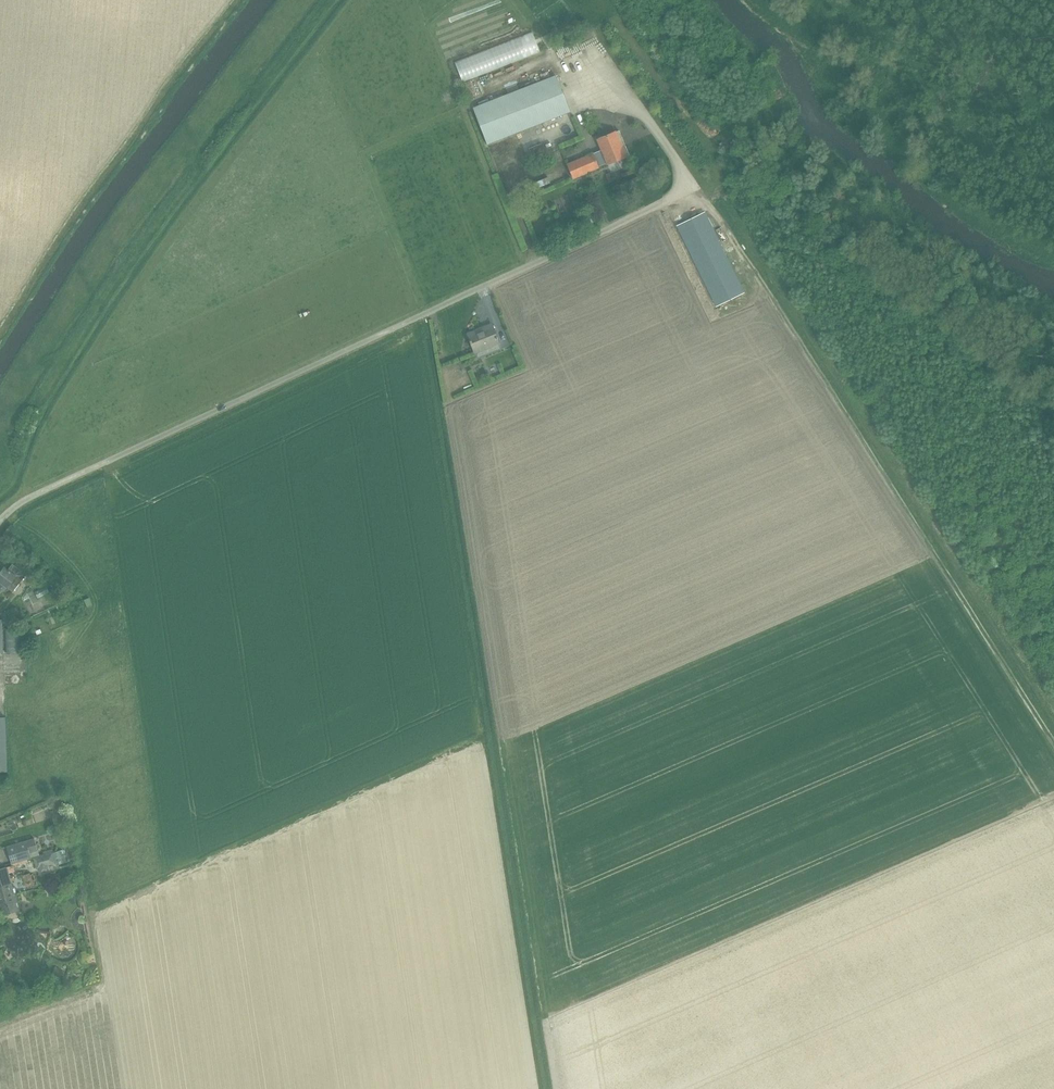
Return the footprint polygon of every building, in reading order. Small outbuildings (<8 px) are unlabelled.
[(502,96),(472,107),(486,144),(568,113),(549,63),(497,83),(502,96)] [(567,164),(569,168),(573,178),(598,168),(595,160),(604,157),(607,164),(626,156),(615,132),(597,140),(601,150),(592,154),(567,164)] [(677,226),(682,236),(716,306),(744,292),(704,212),(677,226)] [(467,335),(471,345),(474,353),(499,343),(492,324),(482,328),(482,329),(467,335)] [(0,573),(0,583),(0,591),(0,592),(4,591),(6,588),(12,592),(26,575),(19,570),(20,570),(13,564),(8,570),(4,567),(0,573)] [(5,629),(6,653),(21,652),(20,628),(5,629)] [(10,864),(27,859),(39,856),(34,840),(6,847),(10,864)] [(52,853),(34,858),(37,869),(39,868),(41,873),(48,871),(47,866),(55,864),(52,853)] [(19,910),(18,908),(16,903),(17,903),(15,894),(17,894),(14,886),(12,887),(11,881),(15,880),(12,865),(0,869),(0,904),(1,908),(5,907),(7,913),(19,910)]
